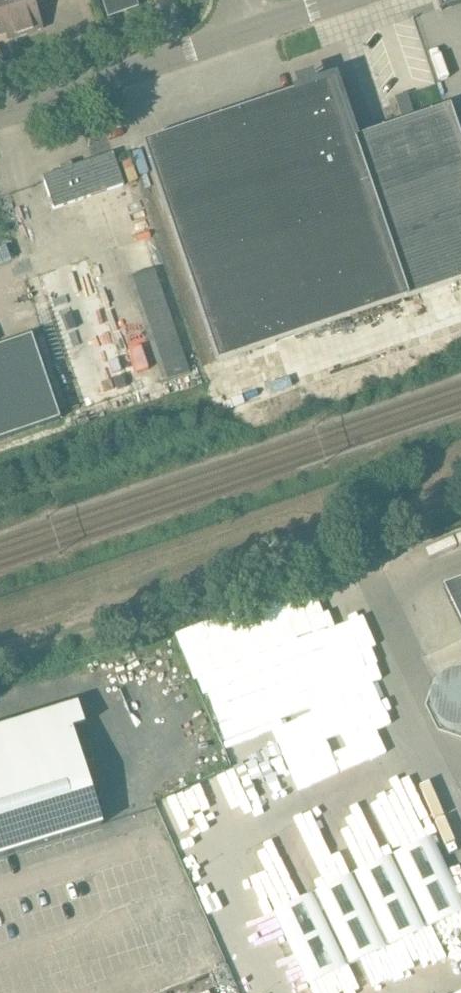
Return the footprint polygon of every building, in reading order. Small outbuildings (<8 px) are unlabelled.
[(6,33),(8,41),(42,29),(32,3),(36,1),(37,3),(46,0),(0,0),(0,35),(6,33)] [(110,14),(135,5),(133,0),(105,0),(110,14)] [(333,79),(143,144),(218,362),(460,279),(460,139),(450,106),(354,138),(333,79)] [(408,94),(394,99),(402,121),(415,116),(408,94)] [(80,200),(86,198),(103,193),(124,186),(113,153),(42,177),(53,209),(80,200)] [(139,182),(131,159),(122,162),(129,185),(139,182)] [(86,198),(80,200),(90,229),(102,225),(111,249),(123,245),(133,276),(154,269),(157,268),(130,190),(124,192),(122,186),(103,193),(86,198)] [(133,392),(88,259),(40,276),(86,408),(133,392)] [(60,420),(31,337),(0,347),(0,440),(60,420)] [(450,586),(460,610),(460,582),(450,586)] [(460,672),(457,673),(453,674),(450,675),(446,677),(443,680),(441,682),(439,685),(437,689),(435,692),(434,696),(434,700),(434,703),(434,707),(435,711),(436,714),(438,717),(440,720),(443,723),(446,726),(449,728),(452,729),(456,730),(459,731),(460,731),(460,672)] [(101,827),(76,747),(88,743),(76,706),(0,730),(0,858),(101,827)] [(273,914),(306,984),(460,910),(460,901),(431,838),(273,914)]
